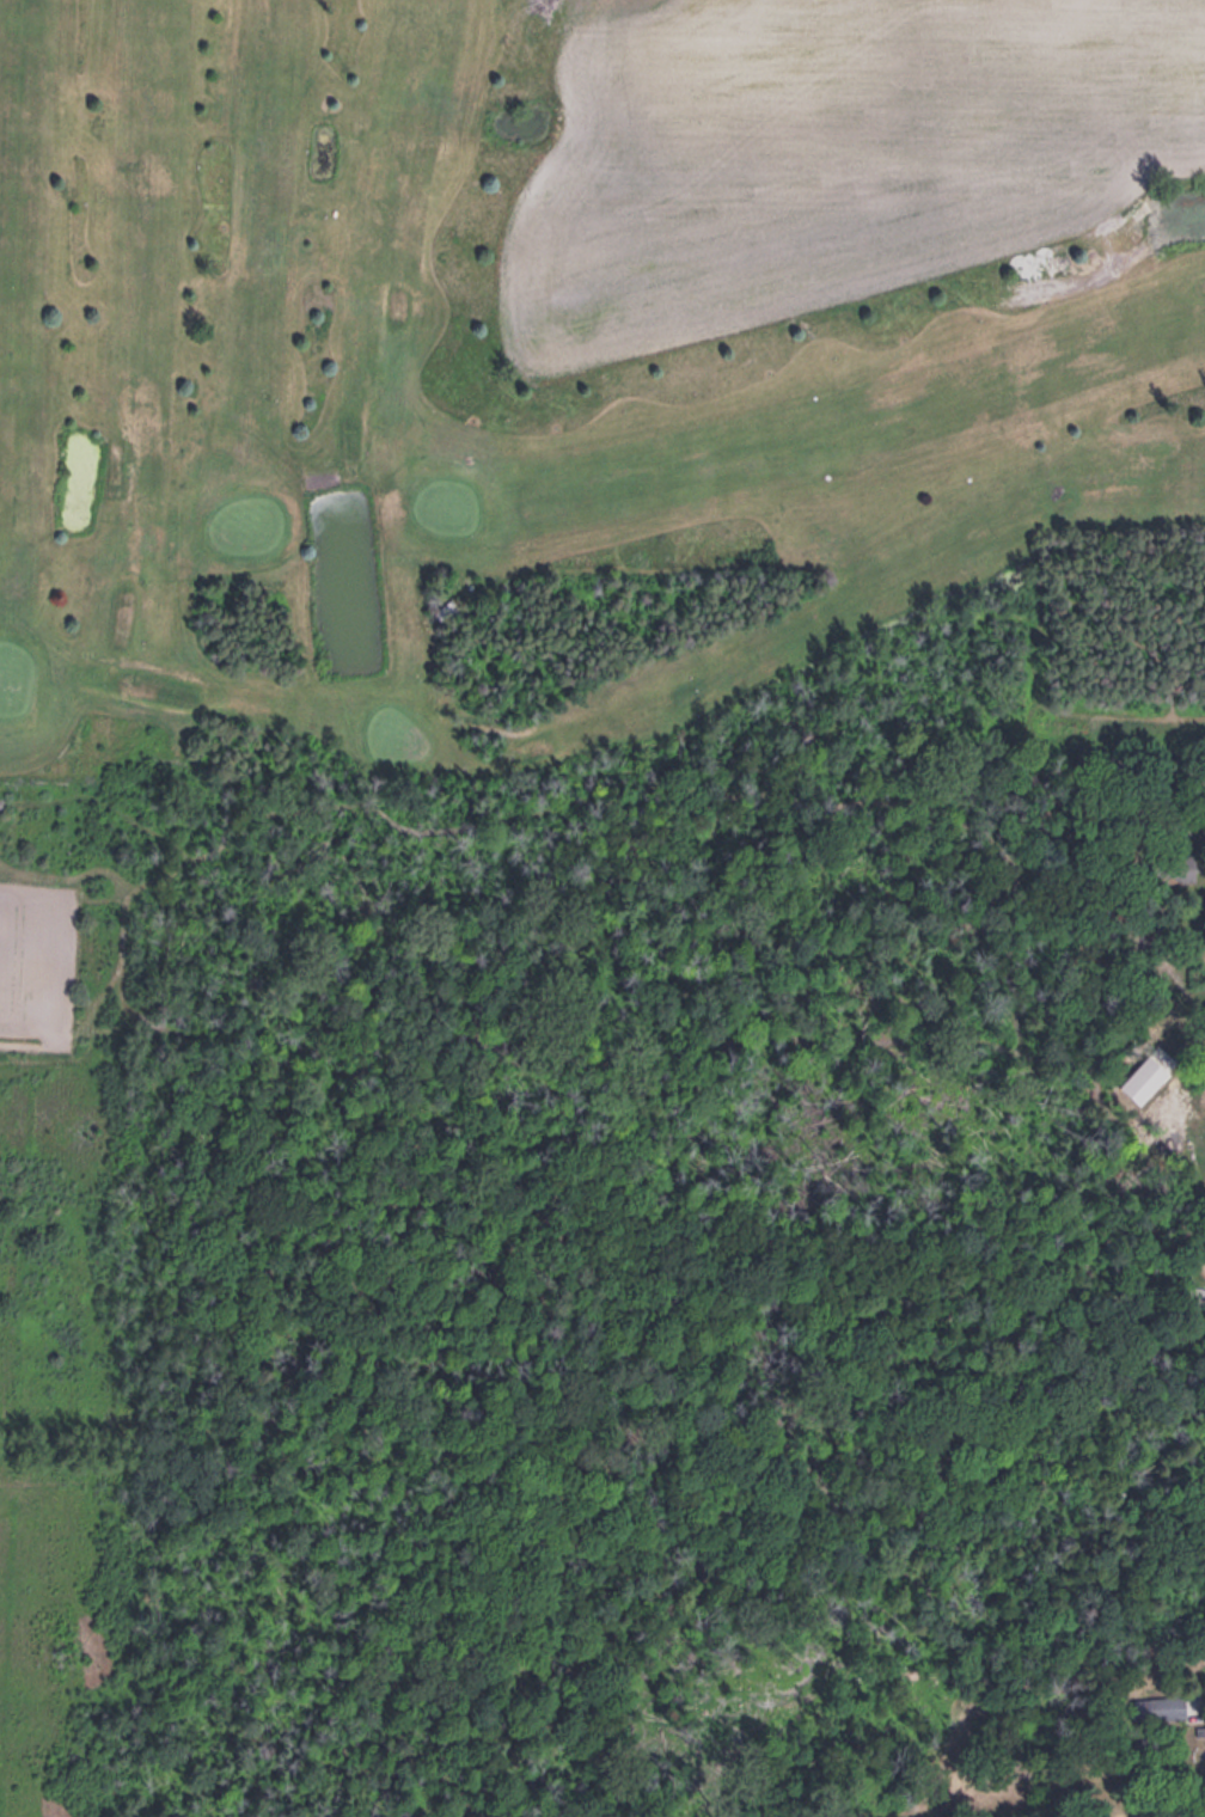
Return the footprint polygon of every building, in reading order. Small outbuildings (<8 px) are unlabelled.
[(1194,853),(1169,853),(1169,881),(1194,881),(1194,853)] [(1185,1717),(1185,1694),(1153,1695),(1153,1717),(1185,1717)]
